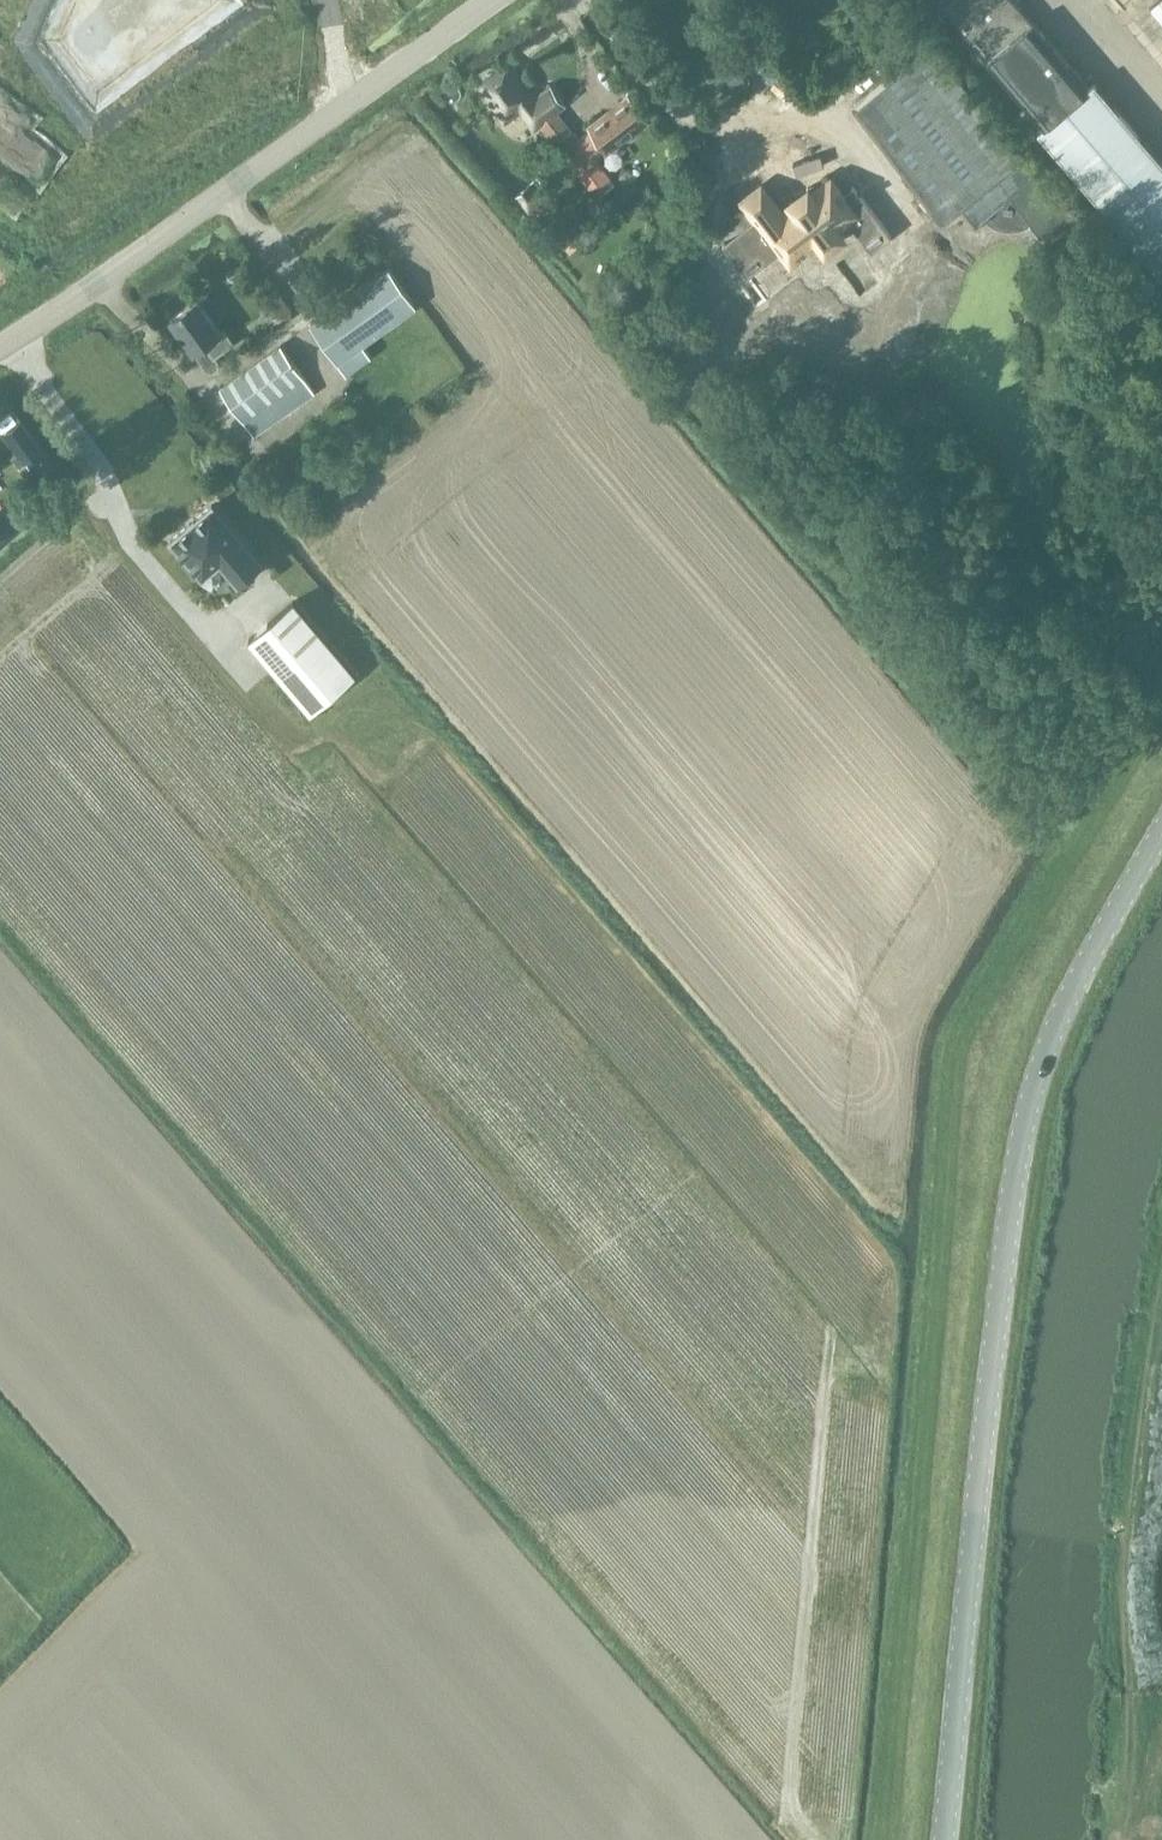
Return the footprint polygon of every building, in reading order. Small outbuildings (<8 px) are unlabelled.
[(970,45),(1044,132),(1038,137),(1161,283),(1161,172),(1092,90),(1089,92),(1010,0),(941,0),(936,5),(970,45)] [(921,54),(853,106),(921,194),(922,195),(940,219),(958,205),(971,222),(981,214),(987,219),(993,223),(1000,225),(1007,226),(1015,226),(1022,225),(1028,222),(1037,234),(1060,216),(1012,153),(929,47),(921,54)] [(533,114),(557,145),(573,132),(556,110),(566,102),(551,83),(535,94),(509,58),(476,81),(505,123),(522,111),(527,118),(533,114)] [(574,132),(573,132),(557,145),(596,196),(614,182),(593,156),(606,145),(609,149),(648,119),(628,94),(589,123),(592,128),(579,138),(574,132)] [(534,177),(514,195),(528,210),(547,191),(534,177)] [(728,250),(740,267),(758,252),(761,256),(794,232),(808,251),(820,242),(824,247),(843,234),(839,228),(849,221),(861,238),(882,223),(854,186),(842,195),(832,181),(814,195),(813,193),(794,206),(795,208),(785,216),(763,188),(744,202),(761,225),(728,250)] [(573,232),(563,240),(572,253),(583,245),(573,232)] [(390,268),(311,324),(338,361),(347,374),(371,356),(362,343),(416,305),(390,268)] [(171,317),(195,350),(205,343),(215,356),(229,345),(231,348),(236,344),(225,328),(222,331),(198,298),(171,317)] [(256,434),(314,393),(303,377),(304,376),(282,345),(221,388),(243,419),(245,418),(256,434)] [(21,422),(3,435),(23,464),(24,466),(20,469),(28,480),(51,464),(21,422)] [(212,505),(170,541),(203,579),(222,563),(240,584),(246,578),(263,564),(212,505)] [(293,601),(249,639),(312,713),(356,675),(293,601)]
